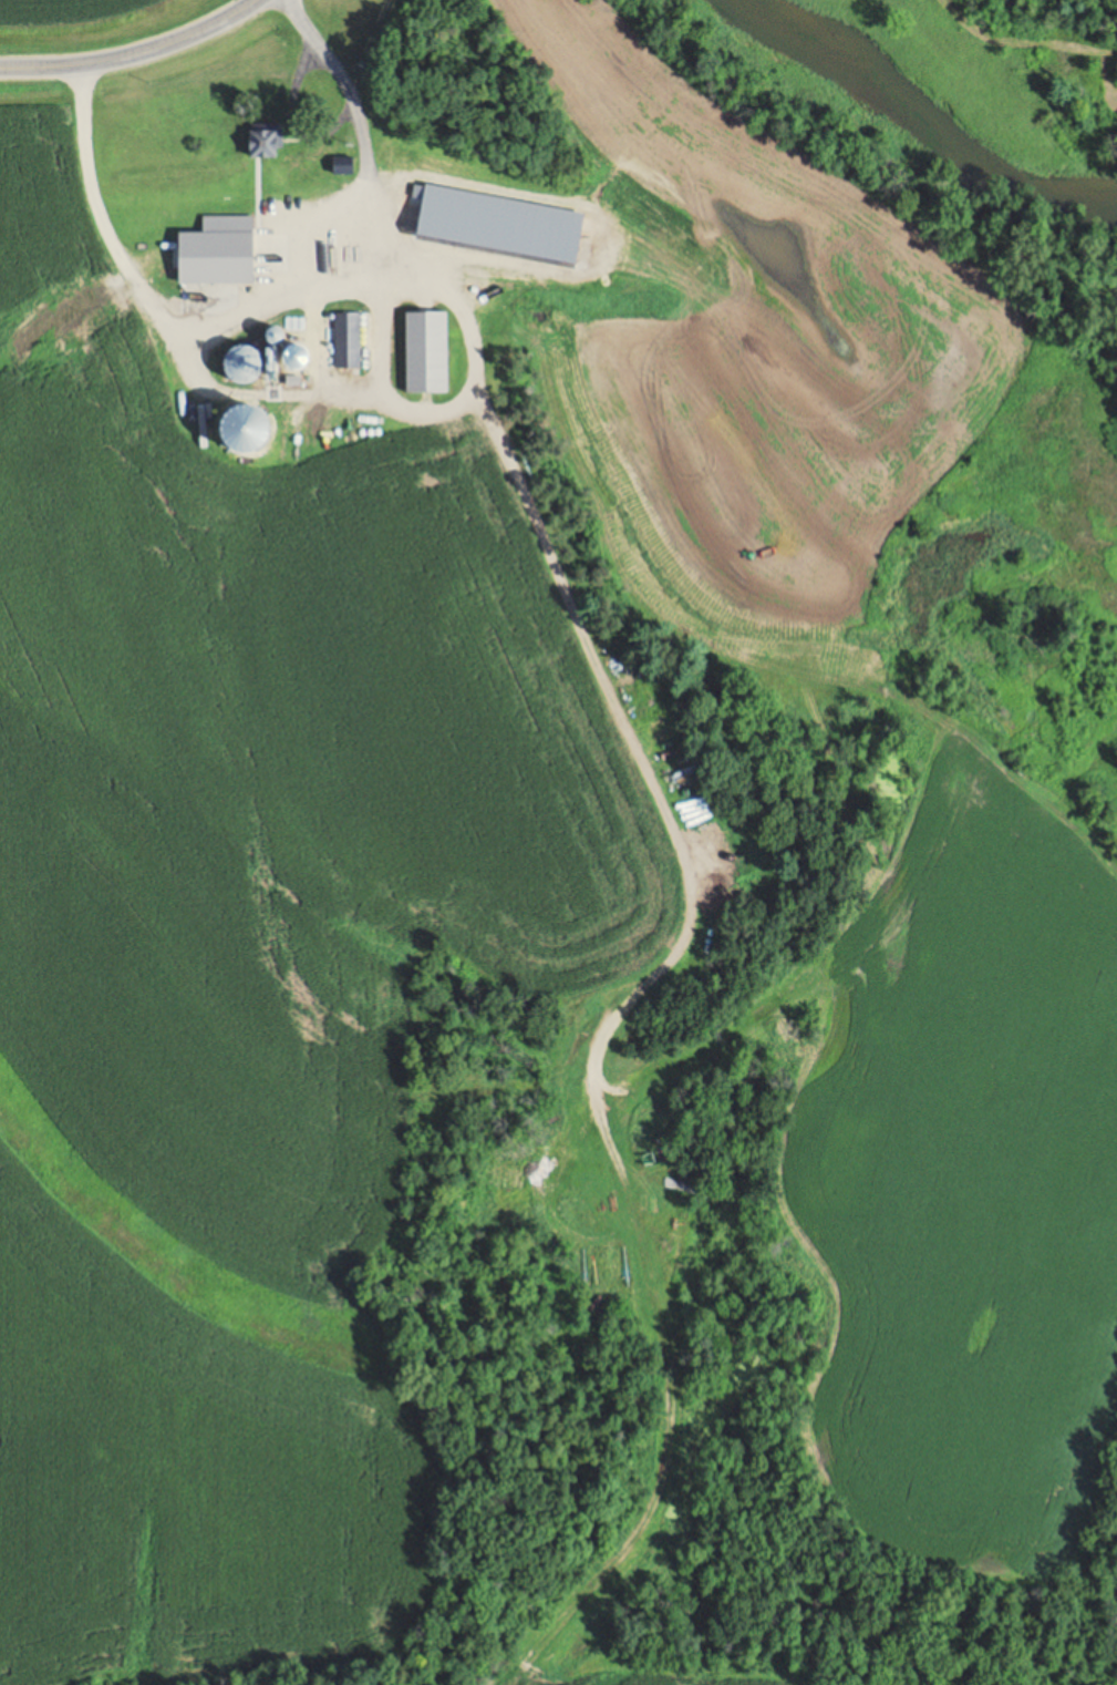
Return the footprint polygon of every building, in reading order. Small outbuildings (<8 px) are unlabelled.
[(275,156),(275,125),(243,125),(243,155),(275,156)] [(470,178),(402,166),(398,192),(413,194),(411,207),(427,210),(429,198),(444,201),(442,212),(464,215),(470,178)] [(558,228),(563,197),(499,186),(493,217),(558,228)] [(172,231),(172,283),(248,283),(248,216),(199,215),(199,232),(172,231)] [(401,392),(445,392),(445,310),(401,310),(401,392)] [(331,312),(331,367),(357,367),(357,312),(331,312)] [(222,355),(232,381),(257,372),(247,345),(222,355)] [(301,345),(278,345),(278,372),(301,372),(301,345)]
